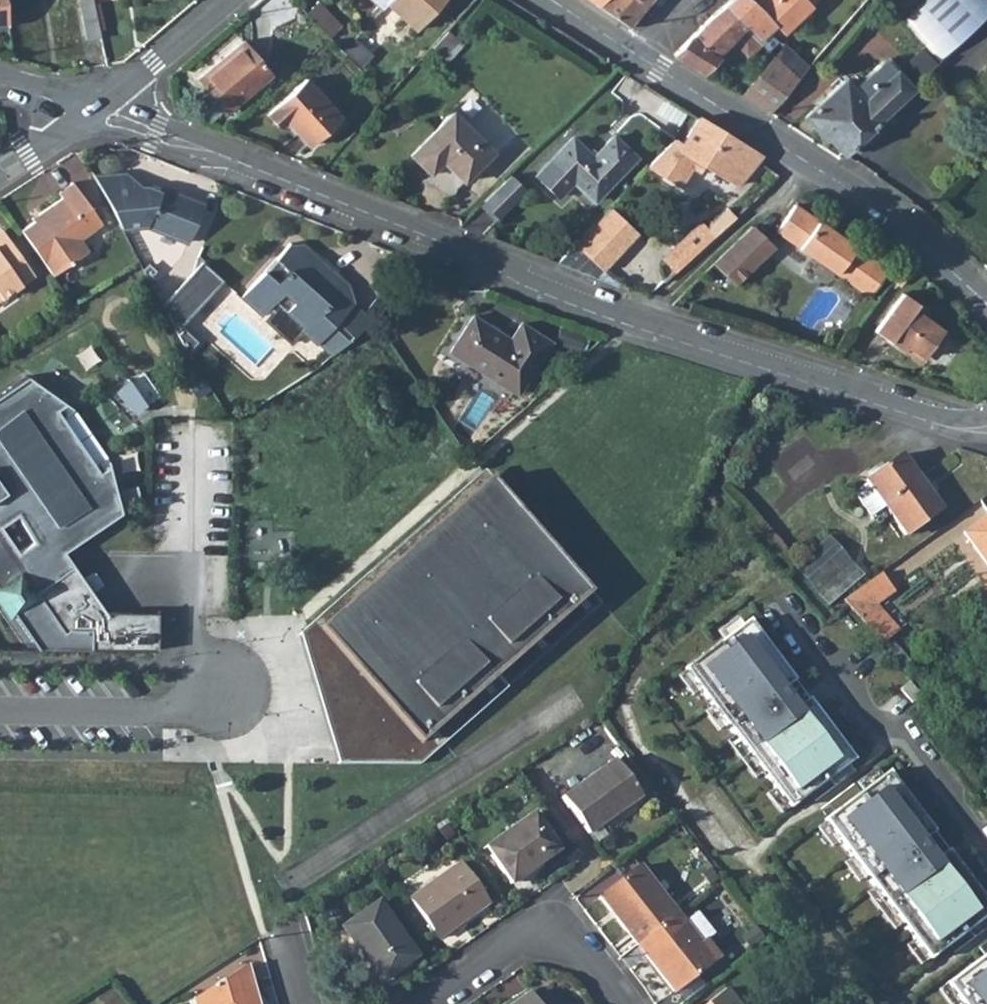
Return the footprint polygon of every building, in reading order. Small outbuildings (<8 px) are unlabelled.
[(87,40),(101,38),(92,0),(79,0),(87,40)] [(387,2),(389,0),(372,0),(381,9),(387,2)] [(387,2),(417,29),(443,0),(389,0),(387,2)] [(650,0),(588,0),(629,27),(650,0)] [(766,30),(772,24),(761,14),(747,0),(730,0),(723,6),(757,40),(766,30)] [(773,2),(771,0),(747,0),(761,14),(773,2)] [(814,0),(771,0),(773,2),(761,14),(772,24),(780,32),(780,33),(814,0)] [(902,21),(913,11),(904,0),(894,0),(888,6),(902,21)] [(937,59),(938,60),(986,13),(986,2),(985,0),(925,0),(913,11),(902,21),(924,45),(904,64),(918,79),(937,59)] [(318,26),(328,37),(340,25),(318,2),(313,7),(325,19),(318,26)] [(700,71),(729,43),(746,59),(760,45),(756,41),(757,40),(723,6),(710,17),(673,54),(700,71)] [(325,19),(313,7),(306,14),(318,26),(325,19)] [(770,34),(774,38),(780,32),(772,24),(766,30),(770,34)] [(756,41),(760,45),(770,34),(766,30),(757,40),(756,41)] [(226,111),(270,74),(241,40),(197,78),(226,111)] [(355,40),(345,51),(361,65),(371,54),(355,40)] [(774,58),(796,79),(805,67),(783,46),(774,58)] [(774,58),(741,96),(768,113),(796,79),(774,58)] [(843,154),(910,88),(882,59),(852,89),(843,81),(804,118),(825,140),(827,138),(843,154)] [(324,132),(340,117),(305,79),(267,115),(278,128),(286,121),(309,146),(324,132)] [(409,154),(450,194),(492,152),(452,111),(409,154)] [(737,185),(760,155),(697,116),(680,146),(672,141),(647,167),(680,186),(691,168),(698,172),(702,164),(737,185)] [(324,132),(328,136),(344,122),(340,117),(324,132)] [(571,137),(549,160),(534,176),(556,197),(571,181),(593,202),(636,157),(613,135),(592,157),(571,137)] [(126,173),(95,176),(121,228),(145,225),(187,241),(202,203),(159,187),(158,191),(145,186),(140,186),(126,173)] [(524,191),(509,176),(483,203),(498,218),(524,191)] [(34,221),(21,230),(52,275),(88,250),(80,238),(102,223),(73,182),(58,192),(62,197),(39,213),(42,218),(36,223),(34,221)] [(884,268),(793,204),(775,230),(868,296),(885,271),(884,268)] [(619,252),(635,235),(607,209),(591,225),(619,252)] [(34,221),(36,223),(42,218),(39,213),(32,218),(34,221)] [(700,220),(660,256),(675,272),(714,235),(700,220)] [(602,271),(619,252),(591,225),(573,244),(602,271)] [(751,225),(713,263),(733,284),(772,246),(751,225)] [(33,274),(2,229),(0,231),(0,297),(33,274)] [(332,354),(373,320),(383,304),(376,299),(365,312),(354,302),(355,300),(331,278),(337,271),(338,270),(324,258),(323,259),(317,267),(290,242),(240,297),(261,316),(269,308),(273,312),(265,320),(291,343),(301,332),(315,344),(318,342),(332,354)] [(290,242),(317,267),(323,259),(304,242),(290,242)] [(202,261),(162,306),(174,329),(218,280),(220,279),(220,278),(202,261)] [(331,278),(355,300),(350,283),(337,271),(331,278)] [(179,327),(217,287),(222,280),(220,278),(220,279),(218,280),(174,329),(175,332),(179,327)] [(913,309),(916,303),(901,293),(873,331),(903,352),(906,347),(922,358),(942,330),(913,309)] [(510,341),(471,317),(450,351),(518,393),(550,342),(520,324),(510,341)] [(199,345),(179,327),(175,332),(180,341),(189,356),(199,345)] [(36,650),(91,650),(91,642),(102,642),(102,650),(155,650),(156,612),(109,611),(105,614),(86,586),(72,564),(56,574),(47,561),(62,551),(119,511),(107,464),(97,471),(93,464),(60,415),(56,408),(65,402),(26,374),(0,392),(0,596),(36,650)] [(130,383),(118,394),(135,413),(145,407),(130,383)] [(65,402),(56,408),(60,415),(72,407),(65,402)] [(884,506),(905,535),(941,509),(900,454),(865,480),(866,482),(884,506)] [(105,456),(93,464),(97,471),(107,464),(105,456)] [(481,472),(468,484),(474,492),(488,479),(481,472)] [(600,605),(488,479),(474,492),(468,484),(308,626),(349,764),(420,764),(600,605)] [(852,493),(870,517),(884,506),(866,482),(852,493)] [(986,565),(986,516),(964,533),(986,565)] [(819,545),(855,583),(863,576),(828,537),(819,545)] [(793,568),(827,608),(855,583),(819,545),(793,568)] [(880,573),(842,601),(856,617),(873,605),(893,591),(880,573)] [(856,617),(881,645),(888,639),(897,631),(873,605),(856,617)] [(784,808),(850,765),(756,618),(689,660),(784,808)] [(308,626),(300,633),(339,764),(349,764),(308,626)] [(881,645),(902,668),(909,662),(888,639),(881,645)] [(613,760),(560,798),(586,834),(639,796),(613,760)] [(986,914),(986,898),(950,848),(941,854),(882,776),(830,814),(935,953),(986,914)] [(532,817),(555,849),(560,845),(538,813),(532,817)] [(484,847),(510,885),(557,852),(555,849),(532,817),(530,814),(484,847)] [(458,863),(409,898),(438,938),(487,903),(458,863)] [(599,897),(636,944),(676,914),(639,866),(599,897)] [(414,956),(377,903),(342,928),(380,981),(414,956)] [(682,922),(699,945),(705,940),(713,934),(695,912),(682,922)] [(705,940),(699,945),(682,922),(676,914),(636,944),(672,992),(718,957),(705,940)] [(244,966),(191,999),(193,1003),(255,1003),(244,966)] [(725,989),(707,1003),(737,1003),(725,989)] [(510,1000),(513,1003),(527,994),(525,990),(510,1000)] [(856,992),(840,1003),(865,1003),(856,992)] [(513,1003),(535,1003),(527,994),(513,1003)]
